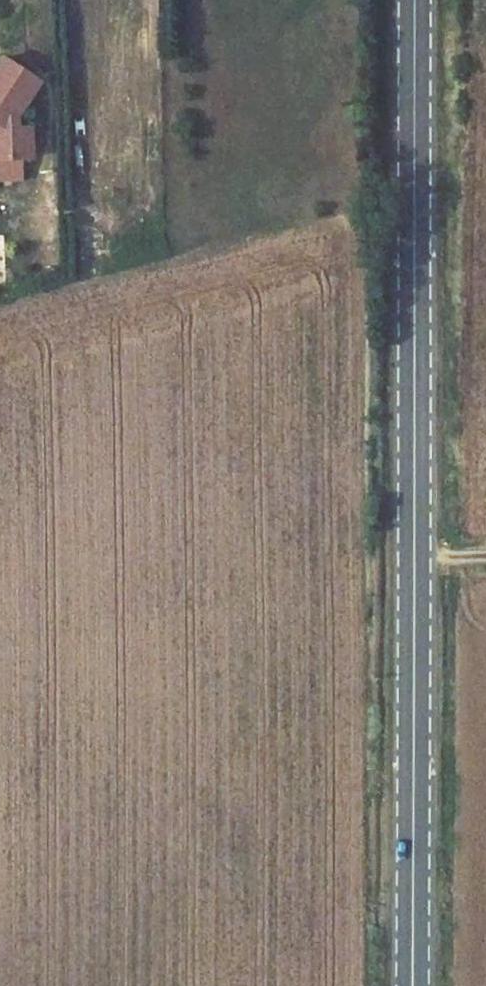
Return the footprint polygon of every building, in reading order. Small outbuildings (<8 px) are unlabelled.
[(0,56),(0,174),(18,173),(17,153),(28,152),(26,122),(13,123),(12,111),(34,78),(0,56)]
